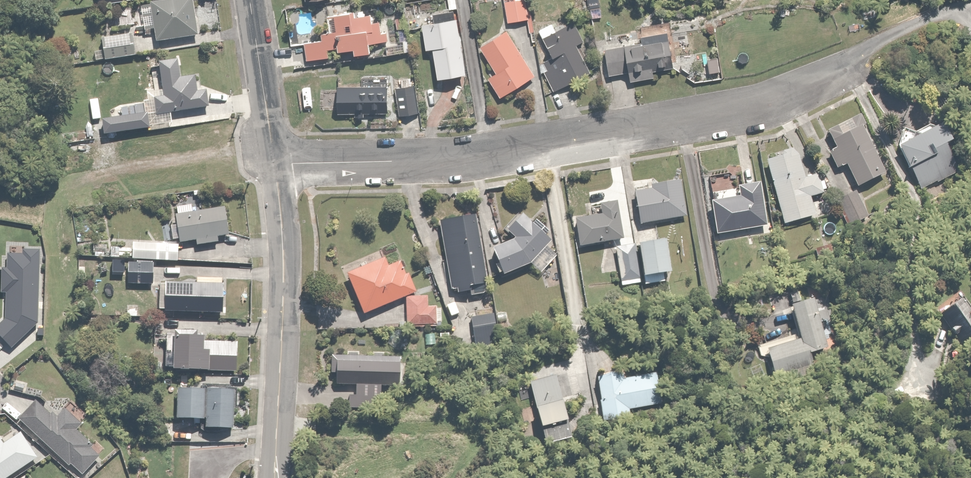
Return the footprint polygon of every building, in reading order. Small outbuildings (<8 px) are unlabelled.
[(156,30),(158,41),(200,34),(195,0),(173,0),(167,1),(135,7),(139,32),(156,30)] [(509,25),(530,21),(526,0),(504,0),(509,25)] [(372,11),(331,16),(333,33),(322,34),(323,41),(306,43),(308,60),(354,55),(354,61),(373,59),(372,47),(388,45),(385,21),(373,22),(372,11)] [(554,22),(538,31),(553,60),(544,64),(549,72),(544,75),(554,95),(581,80),(577,73),(588,67),(577,47),(586,42),(576,23),(558,32),(554,22)] [(459,23),(423,28),(427,53),(433,52),(438,82),(467,77),(459,23)] [(509,32),(480,48),(496,75),(489,79),(501,99),(536,79),(509,32)] [(673,68),(668,39),(666,32),(642,36),(643,44),(605,51),(610,77),(629,74),(630,80),(655,76),(654,71),(673,68)] [(133,34),(101,40),(105,61),(137,55),(133,34)] [(148,100),(145,101),(146,116),(159,114),(209,108),(207,90),(200,91),(199,77),(183,79),(180,58),(161,61),(164,90),(147,92),(148,100)] [(402,87),(397,88),(401,116),(417,113),(411,78),(401,80),(402,87)] [(386,86),(338,88),(339,114),(388,112),(386,86)] [(148,127),(146,114),(103,121),(105,135),(148,127)] [(861,114),(828,131),(837,148),(829,152),(838,169),(847,164),(858,186),(885,173),(863,128),(867,126),(861,114)] [(899,147),(922,189),(970,162),(970,159),(949,119),(935,127),(933,123),(917,133),(905,129),(899,147)] [(819,175),(806,178),(799,154),(766,163),(783,225),(816,216),(811,196),(824,192),(819,175)] [(653,189),(634,192),(641,225),(688,216),(681,179),(652,184),(653,189)] [(736,199),(712,203),(717,235),(767,227),(760,185),(734,189),(736,199)] [(857,190),(838,200),(851,225),(870,215),(857,190)] [(617,201),(598,205),(600,214),(578,219),(583,245),(624,236),(617,201)] [(224,206),(176,216),(181,245),(229,235),(224,206)] [(507,232),(515,239),(493,250),(505,275),(529,264),(541,276),(559,255),(548,246),(557,236),(536,218),(532,221),(523,213),(507,232)] [(476,215),(441,222),(455,292),(490,285),(476,215)] [(621,286),(645,283),(667,280),(666,275),(673,274),(668,240),(616,246),(621,286)] [(179,245),(133,243),(133,261),(179,262),(179,245)] [(386,259),(348,276),(365,316),(416,294),(402,262),(389,267),(386,259)] [(153,262),(128,262),(128,285),(152,285),(153,262)] [(227,286),(162,283),(160,311),(226,314),(227,286)] [(407,298),(409,326),(436,324),(435,305),(429,306),(428,296),(407,298)] [(970,335),(970,308),(962,297),(948,309),(970,335)] [(826,299),(792,309),(801,340),(768,349),(775,375),(842,356),(826,299)] [(494,313),(470,316),(475,347),(498,343),(494,313)] [(174,374),(209,375),(210,371),(237,373),(238,339),(176,337),(174,374)] [(376,411),(378,385),(391,386),(393,356),(333,352),(332,368),(337,368),(336,383),(355,384),(355,394),(349,393),(348,409),(376,411)] [(626,370),(597,376),(602,400),(599,401),(603,420),(632,414),(630,409),(662,402),(655,371),(627,377),(626,370)] [(557,376),(531,384),(548,443),(574,436),(557,376)] [(178,423),(206,424),(205,431),(234,432),(237,393),(180,390),(178,423)] [(40,460),(21,433),(4,444),(0,438),(0,439),(0,477),(13,477),(40,460)]
